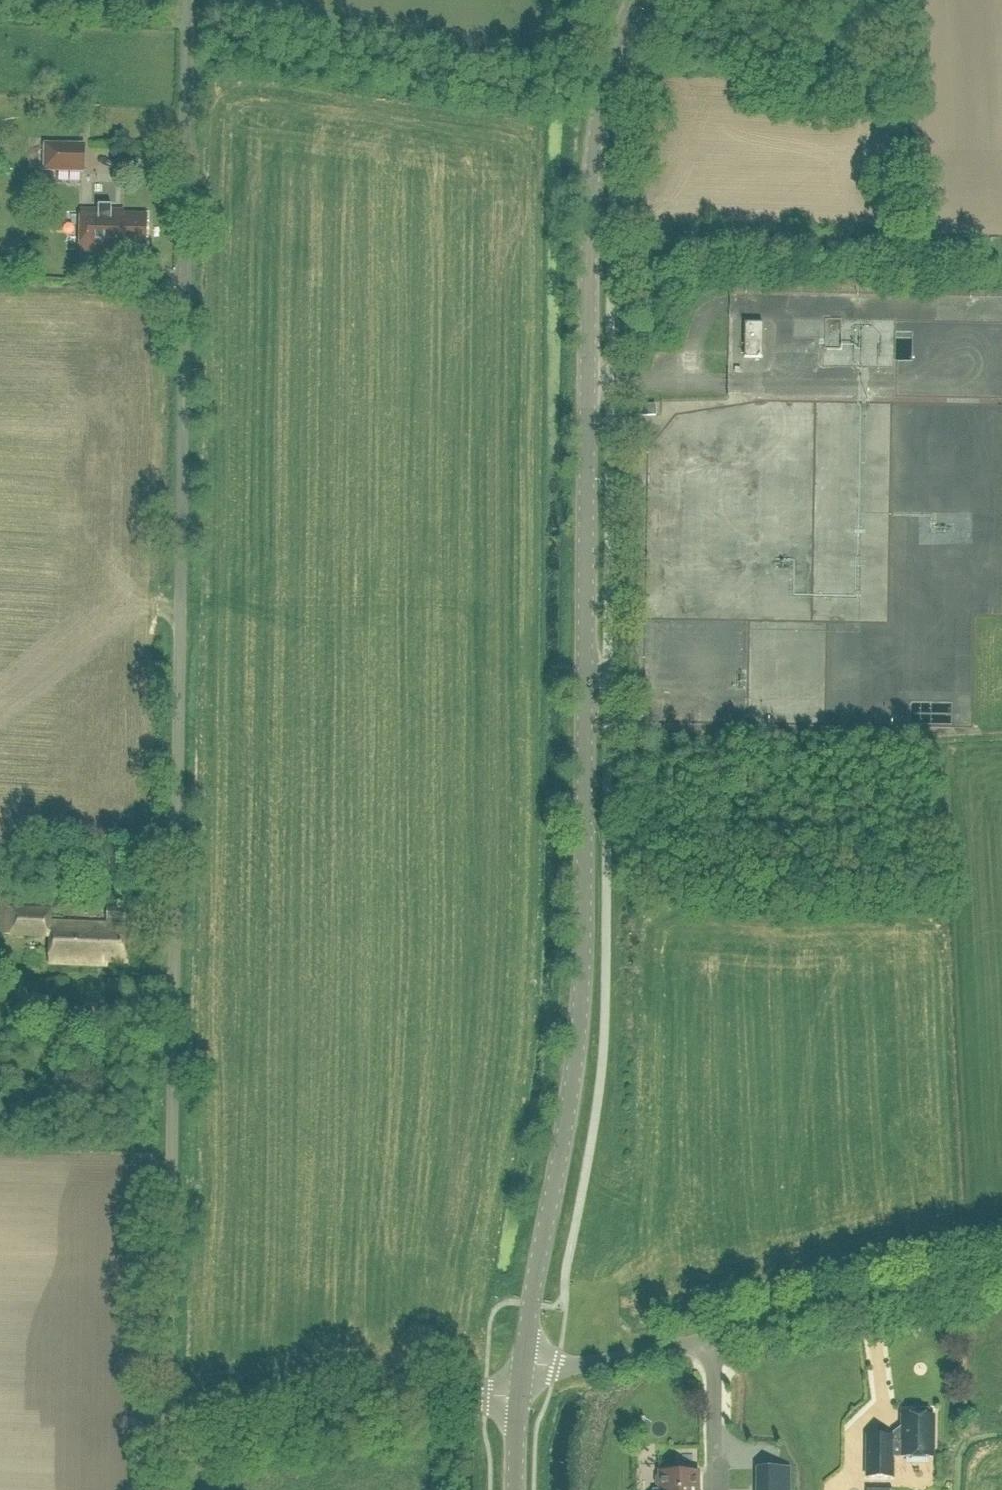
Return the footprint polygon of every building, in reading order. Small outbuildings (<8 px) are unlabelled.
[(83,172),(84,146),(44,145),(44,171),(83,172)] [(145,246),(146,215),(123,215),(123,211),(80,210),(80,253),(110,253),(110,246),(145,246)] [(762,359),(762,325),(744,325),(744,359),(762,359)] [(639,417),(655,417),(655,407),(639,407),(639,417)] [(128,929),(125,929),(125,909),(108,909),(107,924),(51,922),(51,902),(0,900),(0,935),(50,937),(49,965),(107,967),(107,963),(127,964),(128,929)] [(892,1458),(902,1458),(933,1458),(933,1416),(929,1416),(930,1410),(916,1409),(916,1415),(902,1415),(902,1441),(892,1441),(892,1436),(867,1436),(867,1478),(892,1478),(892,1458)] [(793,1472),(743,1473),(743,1489),(792,1489),(793,1472)] [(698,1473),(660,1473),(660,1489),(698,1489),(698,1473)]
